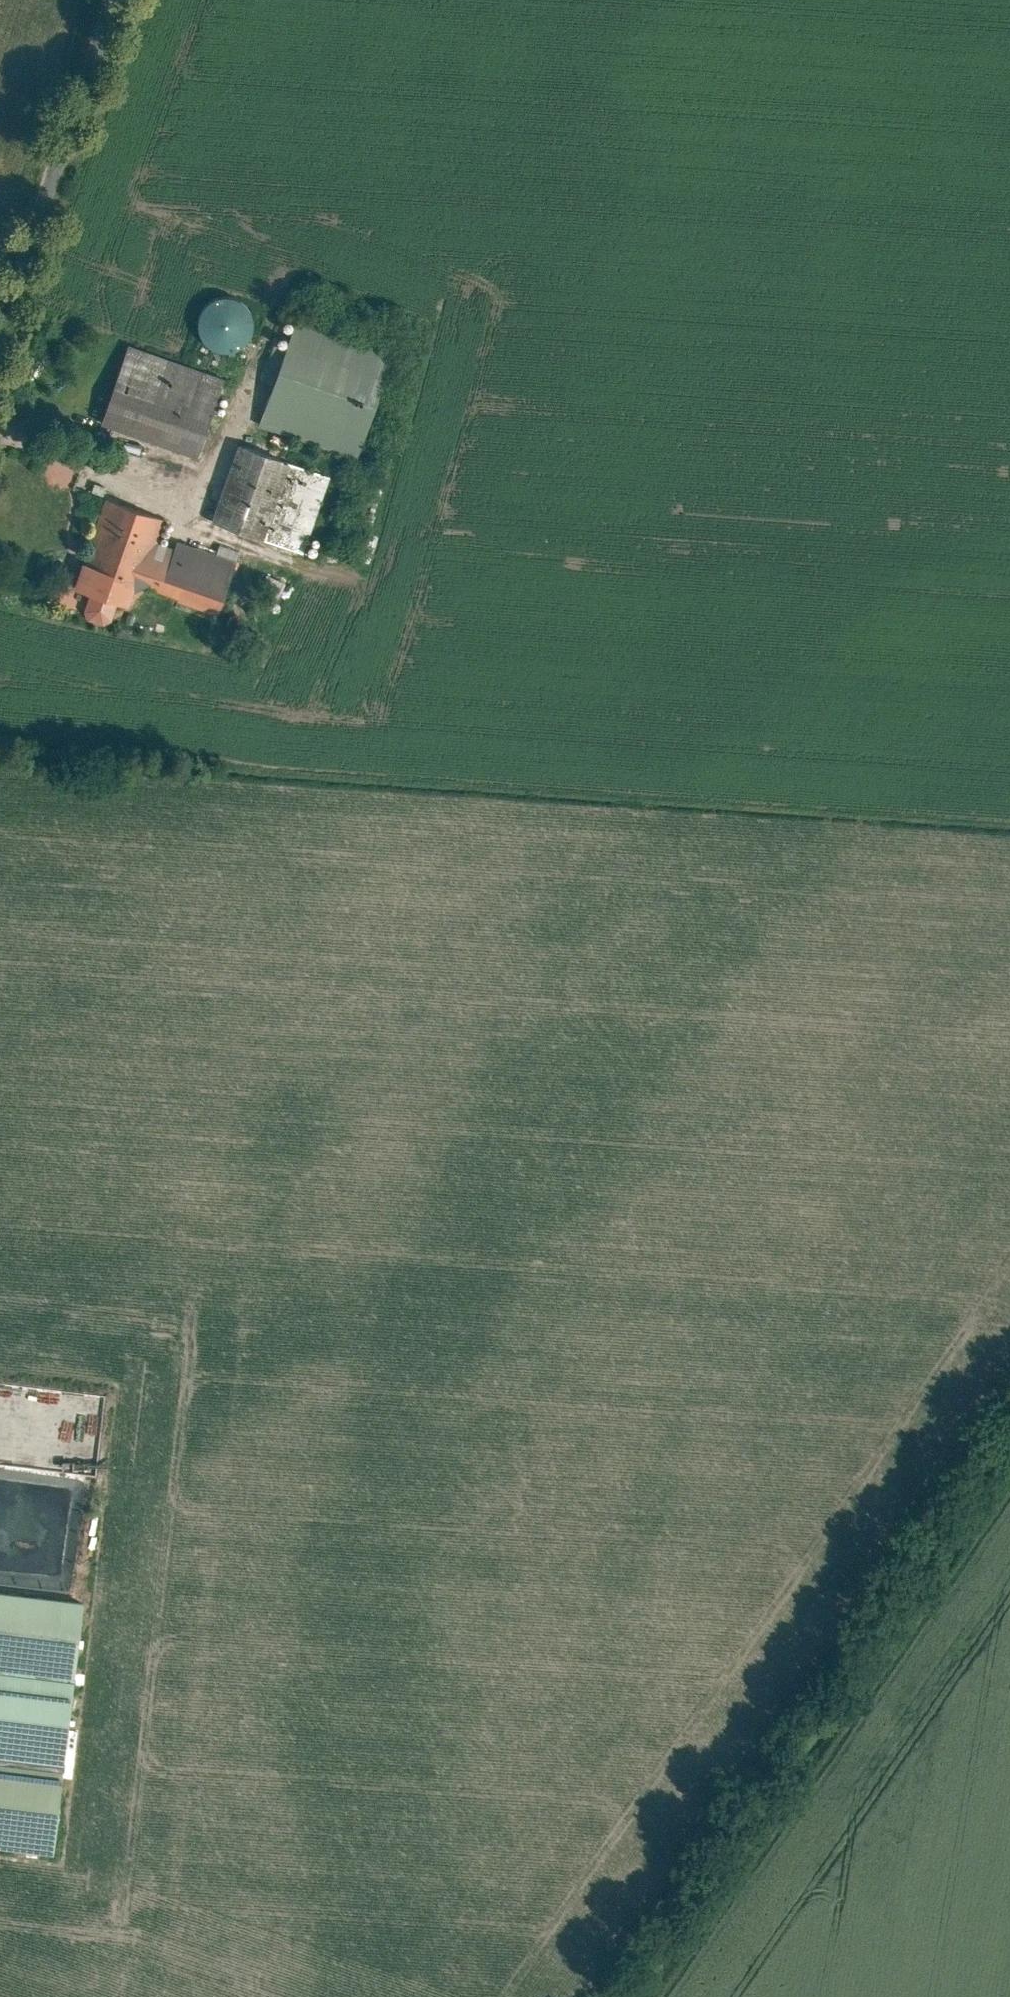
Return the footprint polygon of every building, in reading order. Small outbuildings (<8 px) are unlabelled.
[(255,335),(255,326),(252,316),(247,309),(239,303),(229,301),(220,301),(211,305),(204,312),(199,320),(198,330),(200,339),(204,347),(211,353),(219,357),(228,358),(237,356),(245,351),(251,344),(255,335)] [(301,322),(261,429),(358,465),(398,358),(301,322)] [(100,428),(199,463),(228,382),(129,347),(100,428)] [(335,469),(243,443),(221,522),(312,547),(323,507),(324,508),(335,469)] [(166,519),(104,499),(74,590),(89,595),(85,609),(109,617),(113,603),(129,609),(136,589),(217,616),(235,561),(160,536),(166,519)] [(265,587),(282,596),(289,582),(272,573),(265,587)] [(0,1599),(0,1853),(59,1860),(87,1608),(0,1599)]
